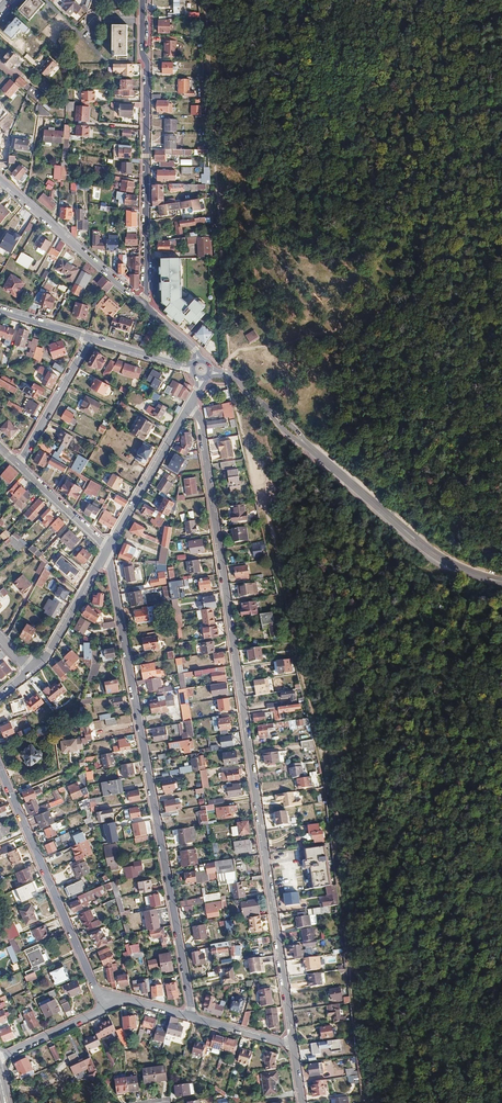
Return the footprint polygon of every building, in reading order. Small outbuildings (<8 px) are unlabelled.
[(18,11),(29,20),(44,3),(41,0),(28,0),(18,11)] [(81,7),(73,0),(66,0),(64,3),(65,4),(62,8),(70,15),(73,12),(76,15),(82,8),(81,7)] [(87,13),(88,9),(89,9),(92,0),(90,0),(86,7),(84,4),(81,7),(82,8),(87,13)] [(168,17),(185,17),(184,0),(180,0),(174,0),(174,2),(173,4),(173,8),(174,10),(174,13),(168,13),(168,17)] [(166,17),(159,17),(159,33),(170,33),(170,29),(172,29),(172,25),(170,25),(170,20),(166,20),(166,17)] [(3,32),(12,40),(15,36),(21,29),(12,22),(3,32)] [(128,26),(113,25),(113,56),(127,56),(128,26)] [(178,41),(165,41),(165,57),(177,57),(178,41)] [(50,53),(69,69),(69,63),(53,50),(50,53)] [(18,57),(11,51),(2,61),(9,68),(13,64),(14,65),(17,62),(16,61),(18,57)] [(60,67),(54,62),(43,75),(50,80),(60,67)] [(173,74),(173,70),(173,67),(173,63),(163,63),(163,74),(173,74)] [(132,64),(123,64),(123,72),(123,76),(132,77),(132,71),(132,68),(132,64)] [(24,87),(27,84),(19,77),(16,81),(24,87)] [(19,87),(11,79),(1,91),(9,98),(19,87)] [(190,80),(179,79),(179,94),(184,94),(184,97),(194,97),(194,92),(190,92),(190,80)] [(121,80),(121,90),(132,90),(132,81),(121,80)] [(31,88),(28,91),(27,93),(37,101),(43,95),(32,86),(31,88)] [(67,96),(66,102),(75,102),(76,102),(76,98),(70,98),(70,93),(70,90),(67,90),(67,96)] [(76,98),(76,102),(95,102),(95,97),(93,97),(93,92),(84,91),(84,92),(83,92),(83,97),(84,97),(84,99),(82,99),(82,98),(76,98)] [(173,113),(173,111),(173,107),(173,104),(169,104),(169,101),(158,101),(157,113),(173,113)] [(66,102),(65,119),(65,123),(65,125),(69,125),(70,111),(74,111),(75,102),(66,102)] [(11,113),(0,103),(0,118),(2,115),(6,118),(11,113)] [(50,114),(39,105),(39,106),(37,106),(36,113),(38,113),(38,115),(48,117),(50,114)] [(134,105),(120,105),(120,117),(134,117),(134,105)] [(89,107),(77,106),(76,121),(88,122),(89,107)] [(165,120),(165,132),(177,132),(177,120),(165,120)] [(64,132),(64,139),(68,139),(86,141),(86,137),(77,136),(70,135),(70,125),(69,125),(65,125),(64,132)] [(86,137),(92,138),(93,127),(77,126),(77,136),(86,137)] [(44,130),(43,142),(51,143),(51,145),(55,146),(55,143),(63,144),(64,142),(64,139),(64,132),(54,131),(54,128),(49,128),(49,131),(44,130)] [(165,136),(165,149),(177,149),(177,136),(165,136)] [(13,138),(11,148),(28,151),(30,141),(26,141),(26,139),(24,138),(23,140),(13,138)] [(132,146),(120,145),(114,144),(114,160),(120,161),(120,159),(132,159),(132,146)] [(177,149),(165,149),(165,150),(156,150),(155,162),(166,162),(166,159),(165,159),(165,153),(173,153),(173,155),(195,155),(196,149),(177,149)] [(54,160),(62,160),(62,151),(57,151),(57,153),(55,153),(54,160)] [(132,163),(122,163),(122,174),(132,174),(132,163)] [(19,165),(12,174),(22,183),(28,176),(25,173),(28,170),(22,165),(21,167),(19,165)] [(54,179),(61,180),(62,166),(55,165),(54,179)] [(169,171),(158,170),(158,181),(169,181),(169,171)] [(133,192),(135,179),(123,177),(122,184),(121,187),(121,191),(133,192)] [(48,185),(46,188),(45,189),(50,192),(55,184),(48,179),(45,184),(48,185)] [(76,183),(76,189),(90,191),(90,186),(76,183)] [(206,185),(169,184),(170,192),(181,191),(181,192),(184,192),(184,191),(191,190),(191,192),(198,191),(198,190),(207,189),(206,185)] [(164,185),(153,185),(153,207),(159,206),(181,202),(181,199),(175,200),(175,199),(168,200),(168,202),(164,202),(164,185)] [(43,193),(38,200),(51,211),(57,204),(52,201),(54,199),(50,196),(49,198),(43,193)] [(137,206),(137,196),(126,196),(126,199),(121,199),(121,204),(137,206)] [(201,210),(199,199),(191,201),(185,202),(181,202),(159,206),(161,217),(169,216),(168,211),(193,207),(193,211),(201,210)] [(1,224),(10,212),(4,207),(3,207),(0,205),(0,223),(1,224)] [(72,209),(59,208),(58,214),(61,214),(61,218),(71,219),(72,209)] [(84,209),(77,209),(77,219),(79,219),(78,229),(87,230),(88,220),(84,220),(84,209)] [(137,212),(127,211),(127,230),(137,231),(137,212)] [(205,218),(194,219),(194,220),(176,222),(177,234),(183,234),(182,227),(195,225),(195,227),(200,226),(199,225),(206,224),(205,218)] [(34,222),(31,220),(25,230),(29,232),(34,222)] [(137,231),(127,230),(127,237),(126,237),(126,245),(137,245),(137,231)] [(94,231),(93,249),(104,249),(105,243),(99,243),(100,231),(94,231)] [(211,257),(209,236),(198,237),(199,257),(211,257)] [(51,243),(41,237),(36,245),(39,247),(45,251),(46,251),(51,243)] [(55,251),(52,255),(58,258),(65,244),(61,240),(55,251)] [(119,240),(107,240),(107,251),(119,251),(119,247),(119,240)] [(170,241),(159,241),(159,252),(174,252),(174,246),(170,246),(170,241)] [(43,255),(45,251),(39,247),(36,251),(43,255)] [(34,259),(22,252),(16,262),(28,269),(34,259)] [(139,276),(139,253),(131,253),(131,257),(127,257),(127,266),(132,266),(132,272),(130,272),(130,277),(126,274),(128,272),(123,268),(121,271),(119,275),(130,285),(137,288),(139,284),(139,276)] [(181,300),(182,299),(181,298),(179,298),(179,290),(180,290),(178,259),(175,259),(158,260),(159,271),(161,303),(167,309),(165,312),(180,325),(185,320),(185,321),(186,320),(187,319),(189,321),(189,322),(188,323),(190,325),(193,322),(196,325),(205,314),(202,312),(205,308),(196,300),(190,306),(188,304),(187,305),(181,300)] [(66,278),(72,281),(78,270),(62,260),(57,269),(68,275),(66,278)] [(74,284),(83,288),(94,268),(87,262),(74,284)] [(45,280),(50,272),(46,270),(42,278),(45,280)] [(25,283),(11,275),(3,289),(17,297),(25,283)] [(114,286),(103,276),(97,284),(108,293),(114,286)] [(48,283),(57,287),(59,282),(49,278),(48,283)] [(58,288),(66,293),(68,288),(60,284),(58,288)] [(71,290),(70,292),(79,296),(83,288),(74,284),(71,290)] [(38,292),(33,301),(40,304),(40,305),(47,307),(47,306),(53,308),(56,299),(50,297),(51,295),(44,293),(43,294),(38,292)] [(96,305),(102,299),(100,297),(92,306),(95,309),(96,305)] [(102,299),(96,305),(100,309),(101,308),(112,318),(114,318),(114,316),(115,314),(120,309),(108,299),(107,299),(104,297),(102,299)] [(90,307),(77,303),(73,315),(86,319),(90,307)] [(120,320),(114,318),(111,327),(117,328),(117,329),(130,333),(133,322),(120,318),(120,320)] [(3,338),(12,340),(15,330),(0,325),(0,331),(4,332),(3,338)] [(150,345),(161,327),(159,325),(153,335),(148,332),(143,341),(150,345)] [(195,336),(205,345),(211,339),(214,335),(203,325),(195,336)] [(25,347),(30,331),(20,328),(15,344),(25,347)] [(254,330),(244,335),(249,343),(260,338),(254,330)] [(36,350),(39,339),(34,337),(32,343),(30,350),(28,349),(26,355),(33,358),(36,350)] [(216,351),(216,343),(211,339),(205,345),(206,350),(213,357),(216,351)] [(54,359),(68,354),(63,341),(49,345),(54,359)] [(101,369),(107,358),(96,352),(89,365),(96,369),(97,367),(101,369)] [(138,380),(141,369),(125,364),(126,363),(117,360),(116,363),(112,370),(122,373),(122,374),(138,380)] [(105,377),(107,378),(112,370),(116,363),(112,361),(104,374),(106,376),(105,377)] [(63,372),(65,366),(55,362),(53,367),(63,372)] [(52,388),(59,377),(41,367),(38,371),(45,375),(44,378),(45,379),(43,383),(52,388)] [(159,380),(162,375),(153,369),(147,380),(153,383),(151,386),(158,390),(163,382),(159,380)] [(93,385),(91,388),(104,396),(110,386),(105,383),(96,378),(94,382),(94,383),(93,385)] [(171,392),(177,396),(181,388),(185,390),(181,397),(186,400),(190,393),(189,392),(192,387),(185,383),(183,386),(173,380),(169,387),(168,386),(164,392),(169,394),(171,392)] [(5,381),(1,385),(15,393),(18,389),(13,386),(10,384),(7,383),(5,381)] [(30,396),(31,396),(31,395),(37,398),(40,394),(42,395),(45,389),(35,384),(32,389),(26,385),(23,392),(27,394),(30,396)] [(154,392),(151,398),(157,402),(161,395),(154,392)] [(97,413),(101,404),(87,396),(85,400),(86,401),(82,407),(81,410),(93,416),(95,411),(97,413)] [(82,407),(86,401),(85,400),(81,398),(78,405),(82,407)] [(10,399),(7,405),(10,406),(21,413),(23,409),(12,402),(13,400),(10,399)] [(33,414),(39,405),(30,400),(24,409),(33,414)] [(125,410),(128,405),(121,402),(119,406),(125,410)] [(160,419),(168,407),(166,407),(161,404),(159,403),(152,415),(160,419)] [(229,417),(230,419),(231,419),(227,403),(207,407),(209,417),(219,415),(220,418),(224,416),(225,418),(229,417)] [(77,411),(68,407),(62,418),(75,425),(77,420),(73,418),(77,411)] [(144,440),(149,432),(147,431),(149,428),(150,429),(153,424),(141,417),(132,433),(133,433),(143,439),(144,440)] [(226,419),(207,421),(207,428),(227,426),(226,419)] [(2,428),(11,437),(18,430),(9,421),(2,428)] [(56,442),(67,448),(73,436),(61,430),(59,435),(60,435),(56,442)] [(183,438),(182,438),(183,445),(182,448),(179,446),(176,450),(185,455),(192,445),(190,432),(185,432),(185,435),(183,435),(183,438)] [(219,448),(221,448),(221,451),(222,459),(234,457),(231,440),(218,442),(219,448)] [(152,448),(153,446),(145,442),(136,459),(141,462),(144,458),(147,460),(153,449),(152,448)] [(49,464),(52,459),(50,457),(46,455),(47,453),(41,450),(34,461),(44,467),(47,462),(49,464)] [(168,467),(172,470),(173,468),(175,469),(178,471),(185,459),(175,454),(168,467)] [(72,469),(74,465),(55,455),(53,459),(69,467),(70,468),(71,469),(72,469)] [(89,460),(80,455),(74,465),(72,469),(80,474),(89,460)] [(52,459),(49,464),(66,473),(69,467),(53,459),(52,458),(52,459)] [(236,467),(235,461),(221,463),(222,469),(236,467)] [(12,482),(19,474),(10,465),(1,476),(5,480),(8,477),(12,482)] [(70,468),(69,471),(79,477),(80,474),(72,469),(71,469),(70,468)] [(231,493),(241,491),(240,485),(243,485),(242,480),(240,481),(238,468),(227,470),(229,482),(227,483),(227,487),(230,487),(231,493)] [(166,473),(156,488),(166,495),(173,484),(170,482),(174,478),(166,473)] [(80,474),(79,477),(86,481),(83,487),(86,489),(91,480),(80,474)] [(121,483),(123,479),(113,474),(107,485),(117,490),(119,486),(120,487),(122,483),(121,483)] [(185,479),(187,495),(197,494),(194,477),(185,479)] [(91,480),(86,489),(85,492),(92,496),(93,494),(99,484),(91,480)] [(61,490),(69,495),(75,484),(68,481),(66,485),(65,484),(61,490)] [(13,497),(18,501),(27,492),(21,486),(22,486),(18,482),(10,491),(14,495),(13,497)] [(81,488),(75,484),(69,495),(77,499),(80,493),(79,493),(81,488)] [(101,486),(99,484),(93,494),(95,496),(101,486)] [(25,504),(32,496),(27,492),(18,501),(16,503),(23,510),(27,505),(25,504)] [(114,501),(125,507),(127,503),(128,501),(117,495),(114,501)] [(162,504),(175,511),(175,508),(173,506),(174,503),(175,500),(167,495),(162,504)] [(46,506),(39,500),(33,506),(32,505),(29,509),(24,514),(32,521),(36,517),(46,506)] [(90,516),(95,519),(101,510),(97,508),(98,505),(94,502),(92,505),(91,504),(88,508),(85,513),(90,516)] [(152,518),(150,523),(155,526),(156,525),(160,517),(162,514),(146,504),(141,512),(146,516),(147,514),(152,516),(154,512),(158,514),(154,520),(152,518)] [(174,513),(175,511),(162,504),(159,510),(168,515),(169,512),(174,515),(174,513)] [(247,520),(245,504),(233,506),(234,513),(232,514),(233,522),(247,520)] [(50,523),(55,518),(52,514),(53,512),(50,508),(42,517),(46,520),(47,519),(50,523)] [(193,510),(187,511),(188,513),(181,514),(182,521),(190,520),(189,519),(195,518),(193,510)] [(99,521),(113,529),(118,520),(113,517),(113,516),(111,515),(112,514),(105,511),(99,521)] [(165,520),(160,517),(156,525),(161,527),(165,520)] [(59,518),(52,526),(58,531),(65,524),(59,518)] [(195,520),(185,521),(187,534),(197,532),(196,525),(195,525),(195,520)] [(130,532),(155,543),(156,542),(159,544),(161,541),(143,533),(146,529),(135,523),(130,532)] [(170,542),(172,527),(165,526),(162,546),(169,549),(170,542)] [(246,527),(233,529),(235,543),(249,541),(246,527)] [(0,535),(4,541),(11,535),(6,530),(0,535)] [(71,549),(80,540),(76,535),(71,530),(70,531),(69,530),(65,534),(66,535),(62,540),(67,545),(71,549)] [(13,535),(19,541),(21,538),(15,532),(13,535)] [(44,549),(46,551),(48,549),(59,537),(56,534),(46,545),(47,546),(44,549)] [(21,542),(19,541),(13,535),(12,535),(9,538),(12,540),(10,542),(19,551),(25,546),(21,542)] [(25,546),(29,549),(31,547),(23,540),(21,542),(25,546)] [(204,551),(202,540),(189,542),(191,553),(204,551)] [(119,557),(131,561),(136,548),(125,543),(119,557)] [(261,544),(253,546),(254,556),(262,555),(261,544)] [(41,556),(43,555),(33,545),(31,547),(29,549),(39,558),(41,556)] [(169,549),(162,546),(159,561),(145,560),(145,563),(153,563),(158,564),(166,565),(168,554),(168,551),(169,549)] [(84,564),(92,555),(84,549),(76,557),(84,564)] [(36,572),(41,575),(44,569),(47,564),(45,563),(43,560),(36,572)] [(199,560),(186,562),(188,574),(201,572),(199,560)] [(135,565),(124,567),(127,583),(138,581),(135,565)] [(242,579),(250,578),(248,566),(234,568),(236,579),(242,578),(242,579)] [(41,575),(36,585),(42,588),(50,572),(44,569),(41,575)] [(169,583),(168,575),(165,576),(165,572),(159,573),(159,579),(150,580),(151,586),(169,583)] [(23,594),(32,585),(23,575),(14,583),(23,594)] [(210,577),(199,579),(201,592),(212,590),(210,577)] [(267,583),(256,585),(258,593),(267,592),(267,590),(268,589),(267,583)] [(254,595),(252,584),(240,586),(240,592),(239,592),(240,597),(254,595)] [(55,595),(65,601),(70,591),(60,585),(55,595)] [(163,587),(164,597),(171,595),(169,586),(163,587)] [(142,590),(129,593),(132,607),(144,604),(142,590)] [(103,605),(104,594),(98,594),(98,596),(93,595),(93,604),(103,605)] [(215,596),(203,597),(205,609),(217,607),(215,596)] [(50,615),(53,609),(50,608),(54,601),(56,603),(58,601),(57,601),(56,602),(49,598),(44,608),(46,610),(44,613),(49,615),(50,615)] [(172,600),(173,606),(174,612),(174,614),(178,613),(181,613),(181,611),(179,611),(177,599),(173,600),(172,600)] [(50,615),(55,618),(63,604),(58,601),(56,603),(54,601),(50,608),(53,609),(50,615)] [(251,616),(259,615),(258,608),(256,609),(255,602),(242,604),(242,610),(241,611),(242,616),(251,615),(251,616)] [(94,611),(95,609),(89,606),(83,616),(95,623),(100,614),(94,611)] [(150,620),(147,607),(142,608),(142,610),(136,612),(137,622),(150,620)] [(209,623),(213,623),(211,608),(200,610),(203,624),(207,624),(207,623),(209,623)] [(272,613),(259,615),(261,624),(264,625),(265,629),(269,628),(271,640),(277,638),(276,632),(278,632),(276,623),(274,623),(272,613)] [(77,626),(75,630),(83,635),(90,623),(81,617),(76,625),(77,626)] [(207,624),(203,624),(206,638),(211,637),(212,638),(219,637),(218,626),(216,626),(215,622),(213,623),(209,623),(207,624)] [(18,642),(21,636),(19,635),(20,633),(16,631),(19,626),(15,624),(8,636),(18,642)] [(28,624),(21,636),(30,641),(36,629),(28,624)] [(157,635),(143,638),(145,650),(153,649),(154,651),(160,650),(157,635)] [(201,643),(202,654),(215,653),(215,648),(213,648),(212,641),(201,643)] [(103,662),(108,661),(107,659),(116,657),(115,648),(101,650),(102,654),(100,655),(100,657),(102,657),(103,662)] [(261,648),(247,650),(249,662),(263,660),(261,648)] [(70,669),(81,658),(72,650),(64,657),(67,661),(65,663),(70,669)] [(223,652),(214,654),(215,664),(225,663),(223,652)] [(293,673),(291,665),(290,659),(277,661),(277,662),(279,675),(293,673)] [(69,670),(62,660),(53,667),(63,681),(68,678),(65,674),(69,670)] [(1,679),(12,671),(5,662),(0,665),(0,678),(1,679)] [(154,662),(141,665),(141,668),(150,667),(151,672),(156,671),(154,662)] [(96,676),(101,663),(97,663),(92,664),(91,669),(89,675),(93,676),(96,676)] [(143,680),(144,680),(160,677),(161,677),(160,672),(160,670),(156,671),(151,672),(150,667),(141,668),(143,680)] [(227,682),(225,667),(215,668),(216,672),(211,673),(212,680),(217,679),(218,684),(227,682)] [(186,688),(185,678),(184,673),(178,674),(181,689),(182,689),(186,688)] [(160,677),(144,680),(145,683),(148,682),(149,692),(157,690),(157,688),(161,687),(160,677)] [(268,679),(254,681),(256,696),(270,694),(268,679)] [(105,682),(108,694),(119,691),(118,685),(119,685),(118,681),(117,681),(117,680),(105,682)] [(49,688),(48,687),(47,686),(42,689),(44,692),(44,693),(49,700),(61,692),(66,689),(60,681),(55,684),(49,688)] [(228,693),(227,682),(218,684),(211,685),(212,691),(218,690),(219,695),(228,693)] [(195,690),(195,687),(186,688),(188,695),(196,694),(195,690)] [(180,713),(182,722),(185,721),(192,720),(188,695),(186,688),(182,689),(181,689),(182,695),(180,696),(183,713),(180,713)] [(295,691),(282,693),(283,699),(291,698),(291,702),(297,701),(295,691)] [(152,713),(161,711),(159,701),(174,698),(174,697),(173,696),(168,697),(168,695),(166,696),(165,692),(163,692),(160,693),(159,693),(160,695),(160,696),(158,697),(158,699),(150,701),(152,713)] [(33,711),(44,702),(37,693),(33,696),(34,698),(27,703),(33,711)] [(26,702),(25,699),(22,700),(21,696),(16,698),(17,702),(19,701),(22,712),(27,711),(27,712),(29,712),(29,711),(30,710),(31,713),(34,712),(33,711),(27,703),(26,702)] [(115,707),(123,705),(122,697),(113,699),(113,697),(109,698),(110,702),(112,701),(112,704),(114,704),(115,707)] [(159,701),(161,711),(161,713),(168,712),(167,706),(175,704),(174,698),(159,701)] [(200,702),(192,703),(193,712),(201,710),(200,702)] [(279,714),(284,713),(295,712),(294,710),(301,709),(300,704),(279,707),(278,707),(279,714)] [(278,707),(270,709),(270,712),(274,712),(275,721),(280,720),(278,707)] [(253,714),(254,723),(266,721),(265,713),(253,714)] [(117,724),(115,717),(110,718),(105,719),(106,726),(117,724)] [(225,728),(231,727),(229,717),(218,719),(220,730),(225,729),(225,728)] [(187,733),(188,736),(188,738),(194,737),(194,735),(192,722),(192,720),(185,721),(187,729),(184,730),(185,734),(187,733)] [(289,721),(289,727),(290,730),(298,729),(297,727),(296,720),(289,721)] [(259,735),(259,738),(260,739),(268,737),(267,730),(274,728),(274,729),(289,727),(289,721),(257,726),(259,735)] [(11,723),(1,727),(5,737),(15,733),(11,723)] [(52,731),(49,724),(35,730),(38,737),(52,731)] [(176,734),(180,734),(178,724),(172,725),(172,729),(175,729),(176,734)] [(84,727),(80,727),(82,744),(88,743),(87,740),(92,739),(90,729),(89,729),(89,725),(84,725),(84,727)] [(165,726),(153,728),(155,741),(160,741),(160,740),(168,738),(165,726)] [(18,733),(19,737),(33,731),(31,727),(18,733)] [(234,745),(232,735),(220,737),(222,747),(234,745)] [(80,736),(60,739),(63,754),(79,751),(79,750),(82,749),(80,736)] [(121,750),(131,749),(130,743),(127,743),(126,739),(119,740),(121,750)] [(191,752),(190,751),(190,748),(193,748),(194,748),(193,741),(189,742),(189,740),(169,743),(170,748),(182,746),(182,748),(183,748),(184,748),(185,753),(191,752)] [(301,742),(302,749),(311,747),(310,741),(301,742)] [(37,751),(31,745),(21,753),(26,760),(25,762),(28,766),(30,765),(31,766),(41,758),(41,757),(42,756),(42,753),(40,751),(37,750),(37,751)] [(237,751),(224,753),(226,765),(238,763),(237,751)] [(280,763),(279,752),(264,754),(265,765),(280,763)] [(115,766),(112,753),(101,755),(104,768),(115,766)] [(198,753),(197,753),(199,766),(205,765),(205,761),(207,761),(207,757),(204,758),(204,755),(200,756),(200,753),(198,753)] [(176,774),(184,773),(200,770),(197,758),(191,759),(192,765),(180,768),(180,769),(169,771),(170,775),(176,774)] [(133,763),(121,765),(124,778),(135,776),(133,763)] [(294,775),(294,778),(304,777),(303,766),(302,766),(293,768),(290,768),(291,772),(293,772),(294,775)] [(229,781),(240,779),(239,774),(238,769),(228,771),(228,772),(222,773),(223,781),(229,780),(229,781)] [(317,775),(310,776),(310,777),(302,778),(304,788),(312,787),(311,782),(318,781),(317,775)] [(119,779),(102,783),(105,796),(122,793),(121,785),(120,786),(119,779)] [(174,779),(162,781),(164,791),(175,788),(174,779)] [(82,795),(84,796),(84,795),(89,793),(88,785),(80,789),(77,782),(74,784),(75,787),(69,789),(73,799),(82,795)] [(233,783),(227,784),(221,785),(222,791),(228,790),(229,797),(242,795),(240,783),(233,784),(233,783)] [(22,792),(27,803),(37,798),(33,788),(22,792)] [(139,790),(123,793),(124,795),(129,794),(130,802),(141,800),(139,790)] [(288,802),(289,807),(297,806),(306,804),(306,799),(299,800),(298,792),(280,794),(281,800),(284,799),(285,801),(287,802),(288,802)] [(92,812),(97,811),(97,810),(99,810),(98,805),(96,806),(96,803),(101,802),(100,797),(90,799),(92,812)] [(83,811),(86,810),(91,808),(90,799),(89,798),(85,799),(79,802),(83,811)] [(167,811),(182,809),(181,802),(176,803),(175,799),(165,801),(167,811)] [(26,804),(31,816),(51,807),(48,803),(35,809),(32,801),(26,804)] [(223,817),(223,814),(238,812),(237,805),(216,808),(218,818),(223,817)] [(209,824),(206,806),(201,807),(202,811),(198,811),(196,813),(197,816),(198,816),(200,825),(206,824),(209,824)] [(129,819),(141,816),(139,807),(130,809),(130,814),(129,815),(129,819)] [(92,822),(91,813),(91,808),(86,810),(88,818),(84,820),(86,825),(92,822)] [(105,821),(104,817),(114,815),(113,809),(97,812),(97,813),(95,814),(96,820),(98,820),(99,823),(105,821)] [(36,816),(42,829),(51,825),(55,823),(49,810),(36,816)] [(288,824),(287,811),(275,813),(277,826),(288,824)] [(239,835),(250,833),(248,820),(237,822),(239,835)] [(10,833),(8,829),(7,830),(3,821),(0,822),(0,837),(1,837),(6,835),(10,833)] [(59,829),(56,822),(55,823),(51,825),(52,827),(44,830),(48,839),(57,835),(55,831),(59,829)] [(117,822),(105,824),(108,843),(121,841),(117,822)] [(318,843),(323,842),(321,832),(318,832),(317,824),(307,825),(308,834),(311,834),(312,840),(314,839),(317,839),(318,843)] [(192,842),(189,827),(178,829),(180,844),(192,842)] [(10,833),(6,835),(8,839),(22,833),(20,829),(10,833)] [(68,832),(61,835),(64,841),(66,840),(70,837),(68,832)] [(73,836),(77,844),(86,840),(83,832),(73,836)] [(63,844),(59,836),(55,838),(58,846),(63,844)] [(92,854),(86,840),(77,844),(73,846),(77,856),(76,857),(77,860),(92,854)] [(251,850),(249,841),(234,843),(236,852),(251,850)] [(45,845),(49,853),(57,850),(53,842),(45,845)] [(13,851),(10,844),(2,848),(2,849),(0,850),(0,856),(13,851)] [(326,887),(330,886),(327,867),(329,867),(328,858),(326,858),(325,847),(305,850),(307,861),(305,861),(309,889),(326,887)] [(17,849),(13,851),(0,856),(0,862),(2,860),(1,860),(9,856),(12,864),(13,863),(14,867),(23,863),(17,849)] [(118,849),(105,851),(108,866),(110,866),(118,864),(116,851),(118,850),(118,849)] [(195,849),(181,851),(183,861),(181,861),(182,867),(198,865),(195,849)] [(218,881),(237,879),(233,859),(215,862),(217,872),(218,877),(218,880),(218,881)] [(77,878),(79,878),(90,873),(85,861),(72,866),(77,878)] [(206,863),(206,864),(208,874),(217,872),(215,862),(206,863)] [(142,864),(134,865),(134,866),(125,868),(127,879),(134,878),(139,877),(138,871),(143,870),(142,864)] [(197,883),(218,880),(218,877),(217,872),(208,874),(206,864),(195,865),(197,883)] [(19,872),(23,882),(27,880),(27,881),(32,879),(28,868),(19,872)] [(195,872),(185,874),(187,883),(196,881),(195,872)] [(139,877),(134,878),(136,889),(143,888),(141,876),(139,877)] [(80,881),(79,878),(77,878),(66,883),(68,886),(72,896),(73,898),(78,896),(84,894),(82,891),(83,890),(82,886),(84,885),(82,880),(80,881)] [(120,897),(122,897),(116,881),(110,882),(112,888),(115,898),(120,897)] [(84,894),(78,896),(79,899),(70,903),(74,913),(83,909),(83,908),(85,907),(89,904),(88,902),(106,894),(103,888),(106,886),(107,890),(112,888),(110,882),(106,884),(84,894)] [(243,890),(242,882),(237,882),(232,883),(234,896),(245,895),(245,889),(243,890)] [(335,906),(332,886),(330,886),(326,887),(328,898),(323,899),(324,907),(329,906),(335,906)] [(300,891),(285,893),(286,906),(302,904),(300,891)] [(149,895),(149,896),(151,904),(151,907),(162,905),(159,893),(149,895)] [(180,901),(181,907),(208,903),(222,900),(221,894),(180,901)] [(125,912),(120,897),(115,898),(118,906),(121,916),(127,914),(126,911),(125,912)] [(222,900),(208,903),(209,909),(207,909),(208,918),(219,916),(218,909),(223,908),(223,907),(222,900)] [(259,915),(260,915),(258,900),(241,902),(244,918),(247,917),(249,917),(259,915)] [(26,925),(37,921),(33,912),(35,912),(31,905),(19,910),(26,925)] [(311,909),(312,916),(330,913),(329,906),(324,907),(311,909)] [(147,930),(150,929),(160,928),(157,909),(144,911),(147,930)] [(95,921),(90,910),(79,914),(84,926),(86,925),(88,930),(101,924),(99,919),(95,921)] [(249,917),(252,932),(262,930),(261,926),(260,921),(259,915),(249,917)] [(311,926),(310,916),(309,916),(298,918),(299,927),(311,926)] [(13,938),(20,935),(14,922),(3,926),(3,927),(5,932),(9,940),(13,938)] [(208,938),(205,924),(193,926),(195,940),(208,938)] [(49,936),(44,925),(33,930),(38,941),(49,936)] [(160,928),(150,929),(152,938),(161,937),(163,943),(167,942),(166,939),(168,938),(167,934),(166,935),(164,927),(160,928)] [(301,930),(303,942),(315,940),(313,928),(301,930)] [(93,938),(94,941),(105,936),(105,935),(103,935),(100,929),(89,933),(91,938),(93,938)] [(97,945),(98,948),(108,944),(106,940),(107,940),(105,936),(94,941),(96,945),(97,945)] [(13,938),(9,940),(11,945),(13,949),(15,954),(21,952),(17,945),(16,945),(13,938)] [(231,948),(232,959),(232,961),(232,962),(242,961),(241,946),(231,946),(231,941),(228,941),(229,943),(229,945),(229,948),(231,948)] [(25,972),(26,976),(40,970),(38,965),(45,962),(42,955),(39,949),(40,948),(38,944),(24,950),(26,954),(27,954),(33,968),(25,972)] [(304,958),(306,958),(305,955),(302,956),(301,949),(299,949),(298,945),(289,947),(290,953),(295,953),(295,959),(304,958)] [(208,962),(213,962),(212,953),(211,948),(205,949),(208,962)] [(112,962),(114,961),(109,949),(99,953),(104,965),(109,962),(110,963),(112,962)] [(194,963),(195,963),(206,961),(205,953),(201,954),(201,951),(198,951),(192,952),(194,963)] [(14,963),(18,961),(17,957),(15,954),(14,952),(10,954),(14,963)] [(138,958),(136,952),(132,953),(128,955),(125,957),(125,961),(138,958)] [(162,971),(165,970),(173,969),(170,952),(159,954),(162,971)] [(317,969),(315,957),(306,958),(304,958),(304,963),(306,963),(306,966),(307,971),(317,969)] [(262,972),(260,958),(249,959),(251,974),(262,972)] [(146,966),(147,970),(158,967),(156,959),(148,961),(149,965),(146,966)] [(108,983),(115,981),(114,972),(112,964),(112,962),(110,963),(104,966),(104,968),(106,968),(106,971),(108,983)] [(70,980),(63,965),(49,971),(56,986),(70,980)] [(130,984),(128,973),(118,975),(120,986),(130,984)] [(311,980),(312,987),(323,985),(321,973),(308,974),(309,980),(311,980)] [(142,993),(151,991),(150,983),(149,980),(149,978),(133,981),(134,990),(141,989),(142,993)] [(206,985),(204,978),(197,979),(198,986),(206,985)] [(65,986),(68,992),(69,992),(72,997),(82,992),(77,980),(65,986)] [(169,999),(178,998),(175,982),(166,984),(169,999)] [(152,996),(163,996),(162,984),(156,985),(156,986),(152,986),(152,996)] [(337,1001),(343,1000),(340,988),(330,990),(332,1000),(337,1000),(337,1001)] [(271,989),(259,990),(261,1006),(273,1005),(271,989)] [(222,1017),(224,1007),(213,1003),(214,998),(207,995),(204,1007),(205,1007),(204,1011),(222,1017)] [(49,998),(39,1004),(46,1018),(60,1011),(55,1000),(51,1002),(49,998)] [(238,1002),(236,1002),(234,1011),(241,1013),(245,1000),(239,998),(238,1002)] [(9,1023),(7,1017),(10,1015),(8,1012),(5,1013),(3,1007),(6,1005),(5,1002),(1,1003),(0,1002),(0,1003),(0,1027),(9,1023)] [(334,1023),(346,1021),(345,1016),(341,1017),(340,1009),(336,1010),(335,1004),(327,1006),(329,1016),(333,1015),(334,1023)] [(276,1008),(266,1009),(269,1029),(273,1029),(274,1033),(280,1032),(276,1008)] [(27,1021),(24,1022),(24,1023),(28,1030),(41,1025),(39,1021),(37,1022),(33,1011),(24,1015),(27,1021)] [(250,1012),(246,1012),(242,1025),(246,1026),(250,1012)] [(135,1016),(123,1018),(124,1030),(137,1028),(135,1016)] [(156,1025),(157,1020),(146,1017),(143,1026),(152,1029),(153,1025),(156,1025)] [(172,1017),(167,1033),(167,1034),(181,1038),(183,1028),(176,1026),(178,1019),(172,1017)] [(96,1035),(98,1040),(116,1031),(111,1020),(103,1024),(99,1026),(99,1028),(94,1031),(96,1035)] [(0,1027),(0,1031),(4,1041),(15,1037),(9,1023),(0,1027)] [(22,1036),(19,1028),(14,1029),(13,1026),(12,1026),(16,1038),(22,1036)] [(332,1026),(320,1028),(322,1039),(333,1037),(332,1026)] [(121,1029),(116,1031),(120,1041),(126,1038),(121,1029)] [(167,1034),(167,1033),(158,1030),(155,1040),(164,1043),(165,1040),(167,1034)] [(83,1040),(88,1051),(101,1045),(98,1040),(96,1035),(92,1038),(89,1039),(88,1038),(83,1040)] [(214,1036),(214,1039),(211,1047),(222,1051),(225,1039),(214,1036)] [(126,1038),(120,1041),(124,1047),(129,1044),(126,1038)] [(237,1041),(226,1038),(225,1039),(222,1051),(235,1054),(237,1046),(236,1045),(237,1041)] [(170,1041),(165,1040),(164,1043),(162,1053),(165,1054),(167,1045),(168,1046),(170,1041)] [(332,1052),(342,1051),(340,1040),(311,1043),(312,1054),(321,1053),(321,1050),(331,1048),(332,1052)] [(203,1057),(206,1046),(195,1043),(192,1054),(203,1057)] [(61,1059),(55,1046),(50,1048),(56,1061),(61,1059)] [(106,1053),(112,1065),(117,1063),(112,1050),(106,1053)] [(238,1062),(249,1065),(253,1052),(249,1051),(249,1053),(242,1051),(238,1062)] [(265,1052),(264,1057),(266,1057),(265,1062),(266,1070),(276,1069),(275,1063),(277,1055),(265,1052)] [(96,1069),(90,1056),(80,1061),(76,1053),(68,1057),(72,1065),(70,1066),(74,1074),(89,1067),(91,1072),(96,1069)] [(23,1080),(35,1074),(27,1058),(15,1064),(23,1080)] [(322,1063),(308,1065),(310,1076),(320,1075),(320,1074),(324,1073),(322,1063)] [(165,1066),(154,1068),(156,1082),(160,1081),(160,1080),(167,1079),(165,1066)] [(156,1082),(154,1068),(143,1069),(145,1082),(152,1081),(152,1083),(156,1082)] [(347,1076),(348,1076),(355,1075),(354,1071),(354,1068),(346,1069),(347,1076)] [(96,1069),(91,1072),(89,1075),(95,1079),(98,1073),(96,1069)] [(279,1080),(277,1072),(262,1075),(265,1096),(277,1094),(275,1081),(279,1080)] [(137,1076),(126,1078),(129,1092),(133,1092),(133,1090),(139,1089),(137,1076)] [(124,1091),(124,1093),(129,1092),(126,1078),(115,1080),(117,1092),(124,1091)] [(327,1084),(327,1080),(313,1082),(313,1085),(315,1097),(326,1095),(324,1084),(327,1084)] [(175,1086),(176,1091),(177,1090),(178,1097),(191,1095),(189,1084),(175,1086)] [(225,1096),(227,1093),(216,1086),(214,1089),(225,1096)]
